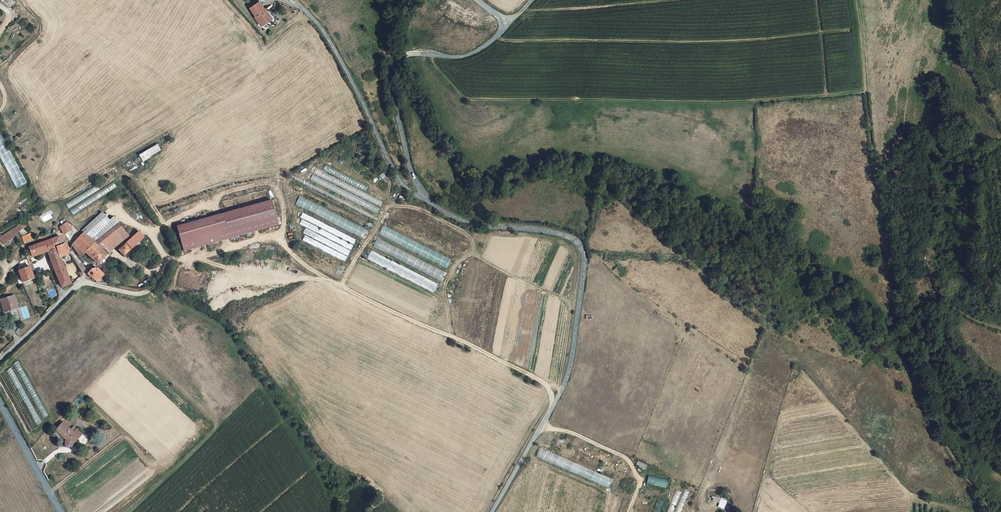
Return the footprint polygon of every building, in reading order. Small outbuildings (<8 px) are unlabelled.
[(268,19),(272,14),(265,8),(265,9),(259,4),(252,12),(260,18),(258,19),(266,26),(270,22),(268,19)] [(26,183),(0,132),(0,156),(16,188),(26,183)] [(157,145),(146,151),(149,156),(160,150),(157,145)] [(149,157),(149,156),(146,151),(138,156),(142,161),(149,157)] [(382,202),(316,169),(311,181),(376,214),(382,202)] [(385,173),(380,176),(384,182),(389,180),(385,173)] [(65,203),(72,215),(117,186),(109,175),(65,203)] [(364,230),(297,195),(294,204),(361,238),(364,230)] [(217,233),(181,243),(183,251),(278,225),(271,200),(213,216),(217,233)] [(82,231),(83,233),(93,241),(95,240),(96,241),(111,229),(118,224),(113,217),(110,220),(102,212),(100,214),(82,231)] [(301,239),(345,262),(356,240),(303,212),(300,217),(302,219),(299,224),(304,226),(301,232),(303,233),(301,239)] [(213,216),(176,227),(181,243),(217,233),(213,216)] [(380,234),(446,269),(455,251),(397,222),(393,230),(384,225),(380,234)] [(59,229),(63,235),(70,230),(66,223),(61,226),(60,226),(59,229)] [(122,229),(118,224),(111,229),(115,234),(122,229)] [(20,225),(0,237),(0,240),(1,242),(22,230),(20,225)] [(80,236),(78,239),(74,243),(85,253),(97,264),(108,254),(107,253),(128,236),(122,229),(115,234),(111,229),(96,241),(95,240),(93,241),(83,233),(80,236)] [(67,240),(74,236),(70,230),(63,235),(67,240)] [(31,232),(22,236),(25,243),(34,239),(31,232)] [(78,239),(74,236),(67,240),(67,241),(71,246),(74,243),(78,239)] [(58,237),(50,240),(53,248),(54,251),(57,250),(59,256),(68,251),(69,251),(65,244),(62,245),(58,237)] [(143,241),(139,237),(132,243),(135,246),(139,242),(140,244),(143,241)] [(444,272),(378,238),(374,246),(441,280),(444,272)] [(53,248),(50,240),(28,248),(31,257),(46,251),(53,248)] [(74,243),(71,246),(73,247),(80,257),(85,253),(74,243)] [(123,257),(130,250),(125,244),(118,251),(123,257)] [(54,251),(47,253),(52,268),(62,264),(59,258),(59,256),(57,250),(54,251)] [(438,284),(371,251),(368,258),(434,292),(438,284)] [(80,272),(81,274),(84,271),(84,270),(76,257),(73,259),(80,272)] [(70,284),(62,264),(52,268),(61,288),(70,284)] [(22,284),(33,280),(28,267),(18,271),(19,278),(22,284)] [(91,269),(86,274),(95,282),(102,275),(96,267),(91,269)] [(13,297),(0,301),(0,302),(2,307),(4,306),(7,313),(17,310),(13,297)] [(29,431),(48,415),(17,361),(0,376),(0,380),(29,431)] [(72,432),(62,422),(56,429),(65,438),(65,439),(65,446),(72,446),(72,443),(78,437),(72,432)] [(73,431),(72,432),(78,437),(81,434),(72,426),(70,428),(73,431)] [(612,479),(540,448),(537,455),(609,487),(612,479)] [(648,465),(638,461),(635,464),(639,466),(639,468),(646,470),(648,465)] [(666,489),(668,480),(648,475),(646,484),(666,489)] [(684,489),(675,511),(681,511),(690,491),(684,489)] [(681,492),(676,490),(667,511),(673,511),(681,492)] [(721,498),(714,496),(713,501),(719,502),(718,507),(724,509),(727,499),(722,497),(721,498)]
